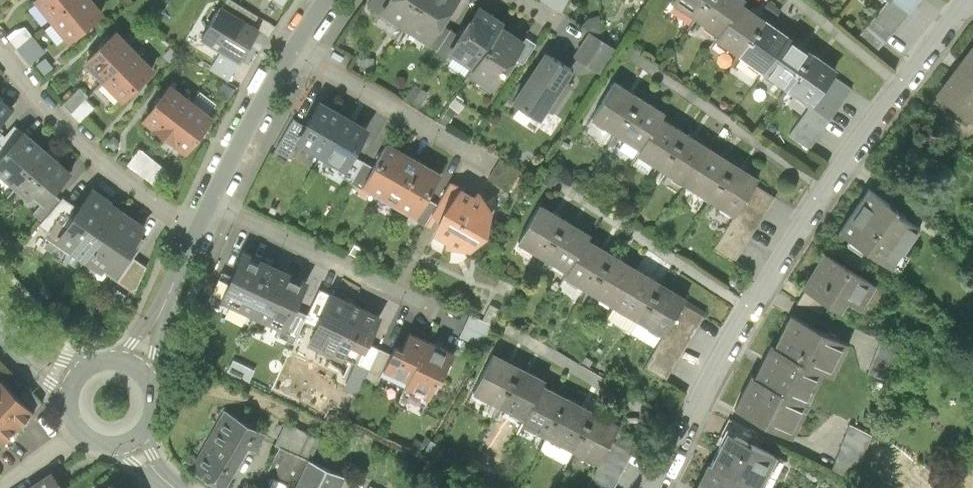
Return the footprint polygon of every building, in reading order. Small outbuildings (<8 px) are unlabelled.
[(49,19),(72,0),(34,0),(49,19)] [(68,41),(103,12),(93,0),(72,0),(49,19),(68,41)] [(273,2),(283,10),(290,0),(275,0),(273,2)] [(387,0),(369,0),(367,3),(379,11),(382,8),(387,0)] [(382,8),(404,23),(419,0),(387,0),(382,8)] [(404,23),(428,38),(440,20),(453,0),(419,0),(404,23)] [(694,14),(704,0),(676,0),(694,14)] [(694,14),(719,32),(742,0),(704,0),(694,14)] [(744,0),(742,0),(719,32),(715,37),(739,54),(766,15),(744,0)] [(857,36),(875,51),(919,0),(888,0),(857,36)] [(504,17),(481,2),(460,33),(449,50),(472,65),(501,21),(504,17)] [(258,30),(219,7),(202,37),(241,60),(258,30)] [(600,38),(599,15),(594,15),(590,17),(585,19),(581,25),(600,38)] [(739,54),(762,70),(789,31),(766,15),(739,54)] [(451,27),(440,20),(428,38),(426,42),(437,49),(451,27)] [(524,36),(501,21),(472,65),(468,71),(492,86),(512,56),(524,36)] [(9,37),(17,46),(31,34),(24,25),(9,37)] [(449,50),(460,33),(451,27),(437,49),(446,55),(449,50)] [(114,29),(83,58),(101,78),(133,49),(114,29)] [(762,70),(787,87),(813,49),(789,31),(762,70)] [(43,42),(35,32),(17,46),(24,56),(43,42)] [(535,43),(524,36),(512,56),(522,63),(535,43)] [(936,92),(972,120),(972,43),(936,92)] [(179,55),(171,47),(163,55),(171,63),(179,55)] [(101,78),(120,99),(153,70),(133,49),(101,78)] [(813,49),(787,87),(811,104),(832,74),(838,65),(813,49)] [(547,51),(515,101),(540,117),(572,67),(547,51)] [(832,74),(811,104),(789,134),(809,148),(851,88),(832,74)] [(641,91),(616,75),(591,114),(617,131),(641,91)] [(236,90),(222,82),(216,92),(230,100),(236,90)] [(429,90),(415,82),(406,97),(419,105),(429,90)] [(190,101),(168,85),(141,119),(163,136),(190,101)] [(65,100),(63,103),(71,110),(84,97),(87,94),(79,87),(74,92),(65,100)] [(65,100),(74,92),(69,88),(61,96),(65,100)] [(665,106),(641,91),(617,131),(640,145),(661,112),(665,106)] [(93,106),(84,97),(71,110),(80,119),(93,106)] [(10,109),(0,100),(0,120),(10,109)] [(163,136),(186,154),(213,118),(190,101),(163,136)] [(344,116),(320,102),(307,126),(298,141),(322,154),(344,116)] [(457,109),(450,104),(443,115),(450,120),(457,109)] [(687,128),(661,112),(640,145),(636,151),(662,167),(687,128)] [(344,116),(322,154),(345,168),(352,155),(365,133),(354,126),(356,123),(344,116)] [(298,141),(307,126),(293,118),(275,150),(289,157),(298,141)] [(4,135),(0,139),(0,155),(22,131),(14,124),(4,135)] [(687,128),(662,167),(687,183),(712,143),(687,128)] [(14,186),(47,149),(24,129),(22,131),(0,155),(0,174),(14,186)] [(408,149),(391,139),(374,167),(364,184),(383,194),(408,149)] [(735,158),(712,143),(687,183),(711,198),(735,158)] [(31,191),(43,201),(52,191),(71,170),(47,149),(14,186),(26,198),(31,191)] [(408,149),(383,194),(399,204),(425,159),(408,149)] [(136,172),(146,157),(139,151),(127,166),(136,172)] [(352,155),(345,168),(341,176),(351,181),(363,161),(352,155)] [(522,170),(501,156),(488,177),(509,190),(522,170)] [(159,166),(146,157),(136,172),(148,181),(159,166)] [(760,173),(735,158),(711,198),(735,213),(753,185),(760,173)] [(442,169),(425,159),(399,204),(416,214),(426,196),(442,169)] [(364,184),(374,167),(363,161),(351,181),(362,188),(364,184)] [(602,181),(596,172),(589,177),(595,186),(602,181)] [(463,183),(451,179),(437,203),(431,214),(436,217),(442,221),(462,185),(463,183)] [(472,192),(462,185),(442,221),(436,231),(445,237),(445,244),(469,247),(492,207),(478,187),(472,192)] [(753,185),(735,213),(715,245),(736,258),(774,197),(753,185)] [(870,185),(840,228),(894,266),(922,227),(897,209),(900,206),(870,185)] [(55,241),(84,262),(122,210),(94,189),(80,207),(55,241)] [(59,198),(52,191),(43,201),(34,212),(41,218),(59,198)] [(59,198),(41,218),(38,223),(48,231),(45,234),(55,241),(80,207),(62,194),(59,198)] [(437,203),(426,196),(416,214),(414,217),(425,224),(431,214),(437,203)] [(567,216),(541,200),(517,238),(544,255),(567,216)] [(84,262),(112,282),(150,231),(122,210),(84,262)] [(430,227),(436,217),(431,214),(425,224),(430,227)] [(567,216),(544,255),(567,269),(588,234),(591,230),(567,216)] [(663,233),(668,226),(661,222),(657,229),(663,233)] [(588,234),(567,269),(564,274),(590,289),(614,250),(588,234)] [(362,250),(354,244),(349,251),(357,257),(362,250)] [(275,262),(244,247),(231,274),(220,298),(252,313),(275,262)] [(614,250),(590,289),(614,304),(639,264),(614,250)] [(878,285),(823,250),(802,284),(806,286),(828,301),(840,308),(846,299),(862,309),(878,285)] [(275,262),(252,313),(282,327),(292,305),(306,277),(275,262)] [(639,264),(614,304),(639,319),(663,279),(639,264)] [(220,298),(231,274),(222,270),(209,297),(218,302),(220,298)] [(728,280),(737,285),(742,277),(733,272),(728,280)] [(663,279),(639,319),(664,334),(682,302),(688,294),(663,279)] [(828,301),(806,286),(799,303),(823,313),(828,301)] [(314,324),(329,293),(319,288),(307,313),(304,319),(314,324)] [(307,340),(331,352),(355,301),(331,290),(329,293),(314,324),(307,340)] [(379,312),(355,301),(331,352),(355,363),(365,341),(379,312)] [(502,308),(491,302),(483,317),(494,323),(502,308)] [(682,302),(664,334),(645,365),(666,377),(703,315),(682,302)] [(307,313),(292,305),(282,327),(278,335),(293,342),(304,319),(307,313)] [(793,311),(776,344),(827,369),(834,373),(851,340),(793,311)] [(492,325),(470,314),(460,335),(482,345),(492,325)] [(382,367),(406,378),(425,337),(410,330),(403,344),(394,340),(389,352),(382,367)] [(425,337),(406,378),(402,385),(431,398),(453,350),(425,337)] [(906,347),(882,338),(868,373),(892,382),(906,347)] [(365,341),(355,363),(347,381),(359,387),(365,376),(378,347),(365,341)] [(772,341),(756,373),(811,401),(827,369),(776,344),(772,341)] [(382,367),(389,352),(378,347),(365,376),(376,381),(382,367)] [(520,362),(494,349),(473,389),(500,403),(520,362)] [(593,359),(586,354),(581,359),(589,365),(593,359)] [(520,362),(500,403),(524,416),(542,381),(545,375),(520,362)] [(734,406),(793,436),(811,401),(756,373),(752,371),(734,406)] [(17,425),(32,410),(17,395),(0,378),(0,408),(17,425)] [(568,394),(542,381),(524,416),(522,420),(548,433),(568,394)] [(17,395),(32,410),(33,411),(42,402),(26,387),(17,395)] [(677,396),(668,391),(662,402),(671,407),(677,396)] [(568,394),(548,433),(573,447),(594,407),(568,394)] [(620,420),(594,407),(573,447),(600,460),(616,430),(620,420)] [(17,425),(0,408),(0,439),(1,440),(17,425)] [(265,431),(224,408),(190,467),(223,486),(247,444),(255,449),(265,431)] [(275,442),(279,444),(308,457),(318,435),(285,420),(275,442)] [(872,434),(851,423),(833,469),(854,479),(872,434)] [(777,453),(728,428),(711,461),(761,485),(777,453)] [(616,430),(600,460),(587,484),(596,487),(613,487),(638,441),(616,430)] [(444,445),(431,437),(425,448),(438,455),(444,445)] [(891,443),(872,473),(896,487),(902,487),(919,461),(891,443)] [(266,472),(296,485),(308,457),(279,444),(266,472)] [(308,457),(296,485),(294,487),(339,487),(345,474),(308,457)] [(711,461),(707,459),(693,487),(764,487),(761,485),(711,461)] [(50,469),(23,487),(64,487),(50,469)]
